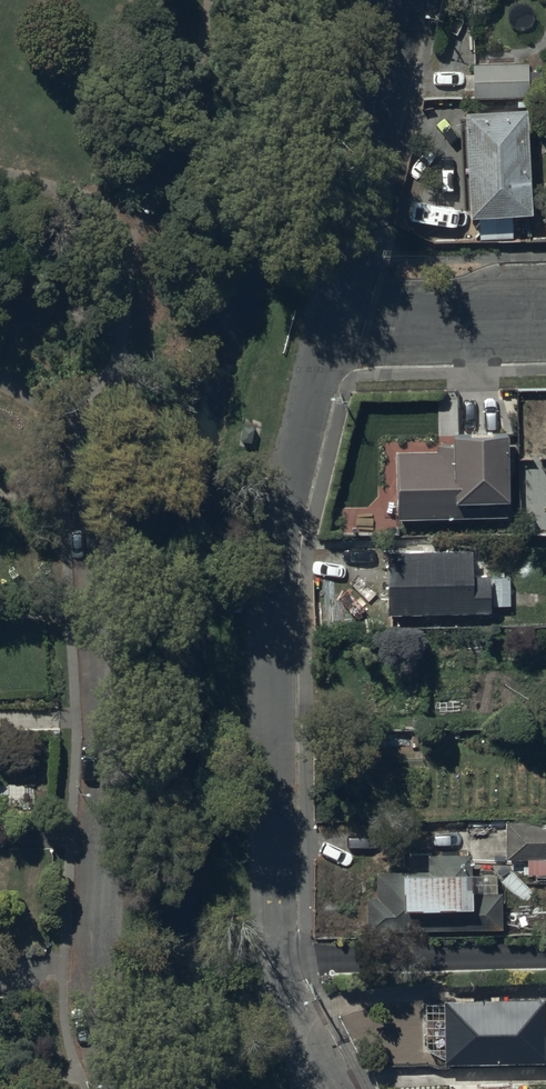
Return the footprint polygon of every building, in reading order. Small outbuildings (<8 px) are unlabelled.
[(471,66),(471,102),(526,102),(526,92),(540,92),(540,75),(527,75),(527,66),(471,66)] [(512,241),(511,222),(529,221),(529,212),(533,212),(529,151),(525,151),(524,116),(462,119),(467,224),(478,224),(479,243),(512,241)] [(393,456),(395,524),(505,521),(503,436),(461,438),(461,443),(449,444),(449,450),(435,450),(435,455),(393,456)] [(385,555),(386,618),(488,617),(488,580),(469,580),(469,554),(385,555)] [(504,824),(505,863),(526,863),(526,877),(530,877),(531,881),(545,881),(545,823),(504,824)] [(500,933),(500,896),(470,896),(469,856),(426,856),(426,875),(374,875),(374,901),(365,901),(366,935),(500,933)] [(443,1068),(545,1066),(545,1039),(544,1039),(543,1003),(423,1006),(424,1052),(443,1063),(443,1068)]
